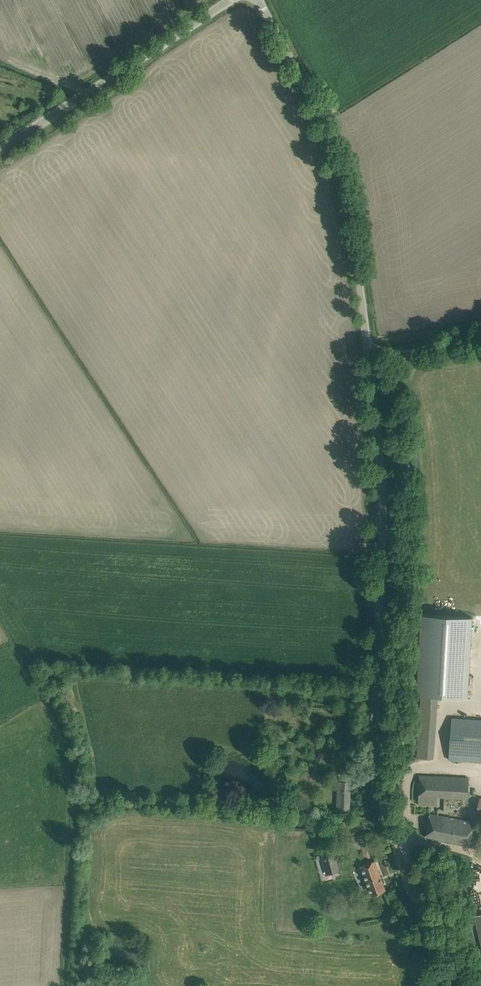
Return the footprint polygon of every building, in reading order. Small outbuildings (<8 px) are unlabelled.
[(417,695),(468,698),(472,617),(422,614),(417,695)] [(480,762),(480,720),(452,718),(449,760),(480,762)] [(429,805),(430,796),(468,798),(469,778),(420,776),(418,804),(429,805)] [(350,782),(340,782),(339,812),(349,812),(350,782)] [(425,836),(469,845),(474,823),(429,814),(425,836)] [(339,871),(334,851),(322,855),(327,874),(339,871)] [(371,895),(376,893),(385,890),(375,860),(361,865),(363,873),(358,874),(362,884),(367,882),(371,895)]
